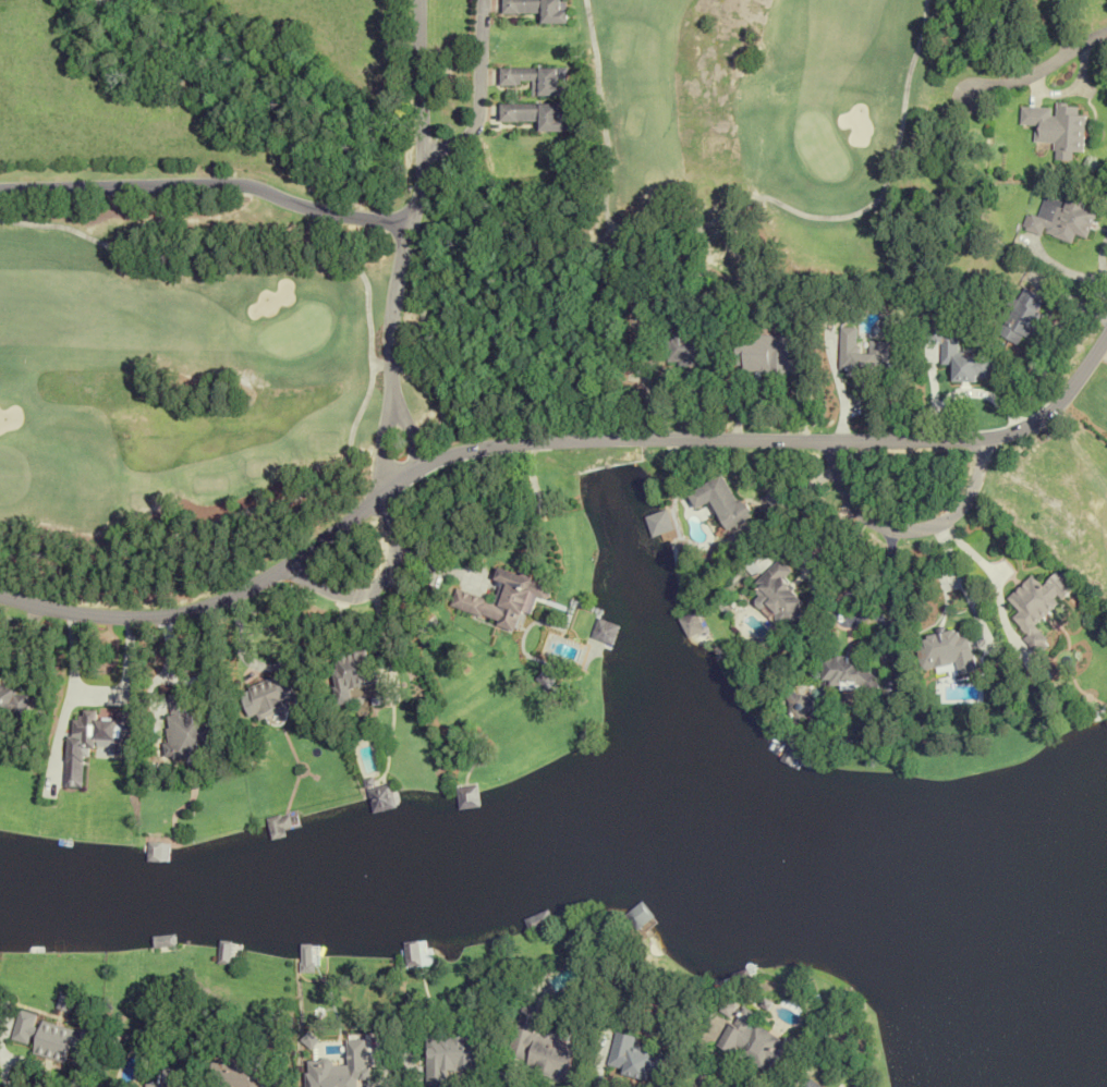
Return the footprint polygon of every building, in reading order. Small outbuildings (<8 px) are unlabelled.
[(568,0),(504,0),(504,12),(543,12),(543,22),(568,22),(568,0)] [(502,83),(534,83),(534,95),(569,95),(569,67),(502,67),(502,83)] [(543,130),(569,130),(569,102),(502,102),(502,120),(543,120),(543,130)] [(1082,151),(1084,114),(1077,113),(1077,104),(1054,103),(1054,108),(1019,106),(1018,125),(1034,126),(1033,142),(1054,143),(1053,159),(1072,160),(1073,151),(1082,151)] [(1044,196),(1038,217),(1025,213),(1020,229),(1071,243),(1074,235),(1087,238),(1094,211),(1084,208),(1087,196),(1068,191),(1065,202),(1044,196)] [(1049,300),(1023,287),(1017,300),(1012,297),(995,331),(1016,341),(1020,332),(1030,337),(1049,300)] [(668,364),(707,364),(707,332),(692,332),(692,317),(668,316),(668,364)] [(857,327),(840,327),(840,376),(885,376),(885,341),(869,341),(869,353),(857,353),(857,327)] [(940,364),(952,364),(952,380),(992,381),(993,356),(957,355),(957,334),(941,334),(940,364)] [(737,364),(744,364),(744,374),(788,374),(788,335),(737,335),(737,364)] [(738,503),(723,474),(689,492),(698,508),(710,502),(725,532),(754,517),(745,500),(738,503)] [(783,580),(794,569),(782,557),(752,586),(761,594),(754,601),(762,609),(768,604),(790,628),(810,608),(783,580)] [(518,629),(523,612),(532,615),(537,597),(549,600),(554,584),(499,568),(495,579),(502,581),(496,601),(456,589),(450,609),(518,629)] [(1034,625),(1076,586),(1060,569),(1042,586),(1031,575),(1007,598),(1019,612),(1012,618),(1028,635),(1024,639),(1036,653),(1049,641),(1034,625)] [(689,636),(704,630),(697,611),(682,618),(689,636)] [(614,645),(621,626),(600,618),(593,637),(614,645)] [(976,671),(969,629),(915,638),(921,671),(949,666),(951,676),(976,671)] [(374,684),(370,650),(332,654),(338,704),(354,702),(352,686),(374,684)] [(821,655),(821,688),(879,689),(879,674),(870,674),(870,655),(821,655)] [(290,680),(278,684),(276,676),(248,685),(251,697),(243,700),(249,719),(297,704),(290,680)] [(0,687),(0,714),(28,717),(30,695),(15,694),(16,689),(0,687)] [(215,709),(189,711),(188,691),(167,692),(171,756),(218,753),(215,709)] [(393,809),(391,786),(370,788),(372,811),(393,809)] [(478,809),(478,787),(457,787),(457,809),(478,809)] [(293,831),(287,813),(266,820),(272,838),(293,831)] [(164,842),(147,842),(147,862),(164,862),(164,842)] [(653,917),(641,902),(624,915),(636,930),(653,917)] [(528,932),(552,923),(548,911),(523,920),(528,932)] [(238,964),(238,941),(218,941),(218,964),(238,964)] [(403,966),(419,966),(419,942),(403,942),(403,966)] [(524,1004),(506,1062),(566,1081),(575,1053),(551,1046),(554,1038),(537,1033),(544,1010),(524,1004)] [(781,1078),(798,1045),(754,1021),(757,1014),(742,1006),(720,1046),(734,1053),(781,1078)] [(13,1041),(35,1046),(33,1054),(65,1062),(68,1051),(90,1056),(95,1033),(83,1029),(82,1031),(41,1020),(42,1015),(20,1010),(13,1041)] [(638,1037),(616,1032),(608,1069),(663,1081),(668,1055),(635,1047),(638,1037)] [(480,1071),(480,1036),(427,1036),(427,1086),(448,1086),(448,1070),(480,1071)] [(253,1061),(213,1061),(213,1086),(253,1086),(253,1061)] [(164,1068),(164,1083),(148,1083),(148,1086),(183,1086),(183,1068),(164,1068)]
